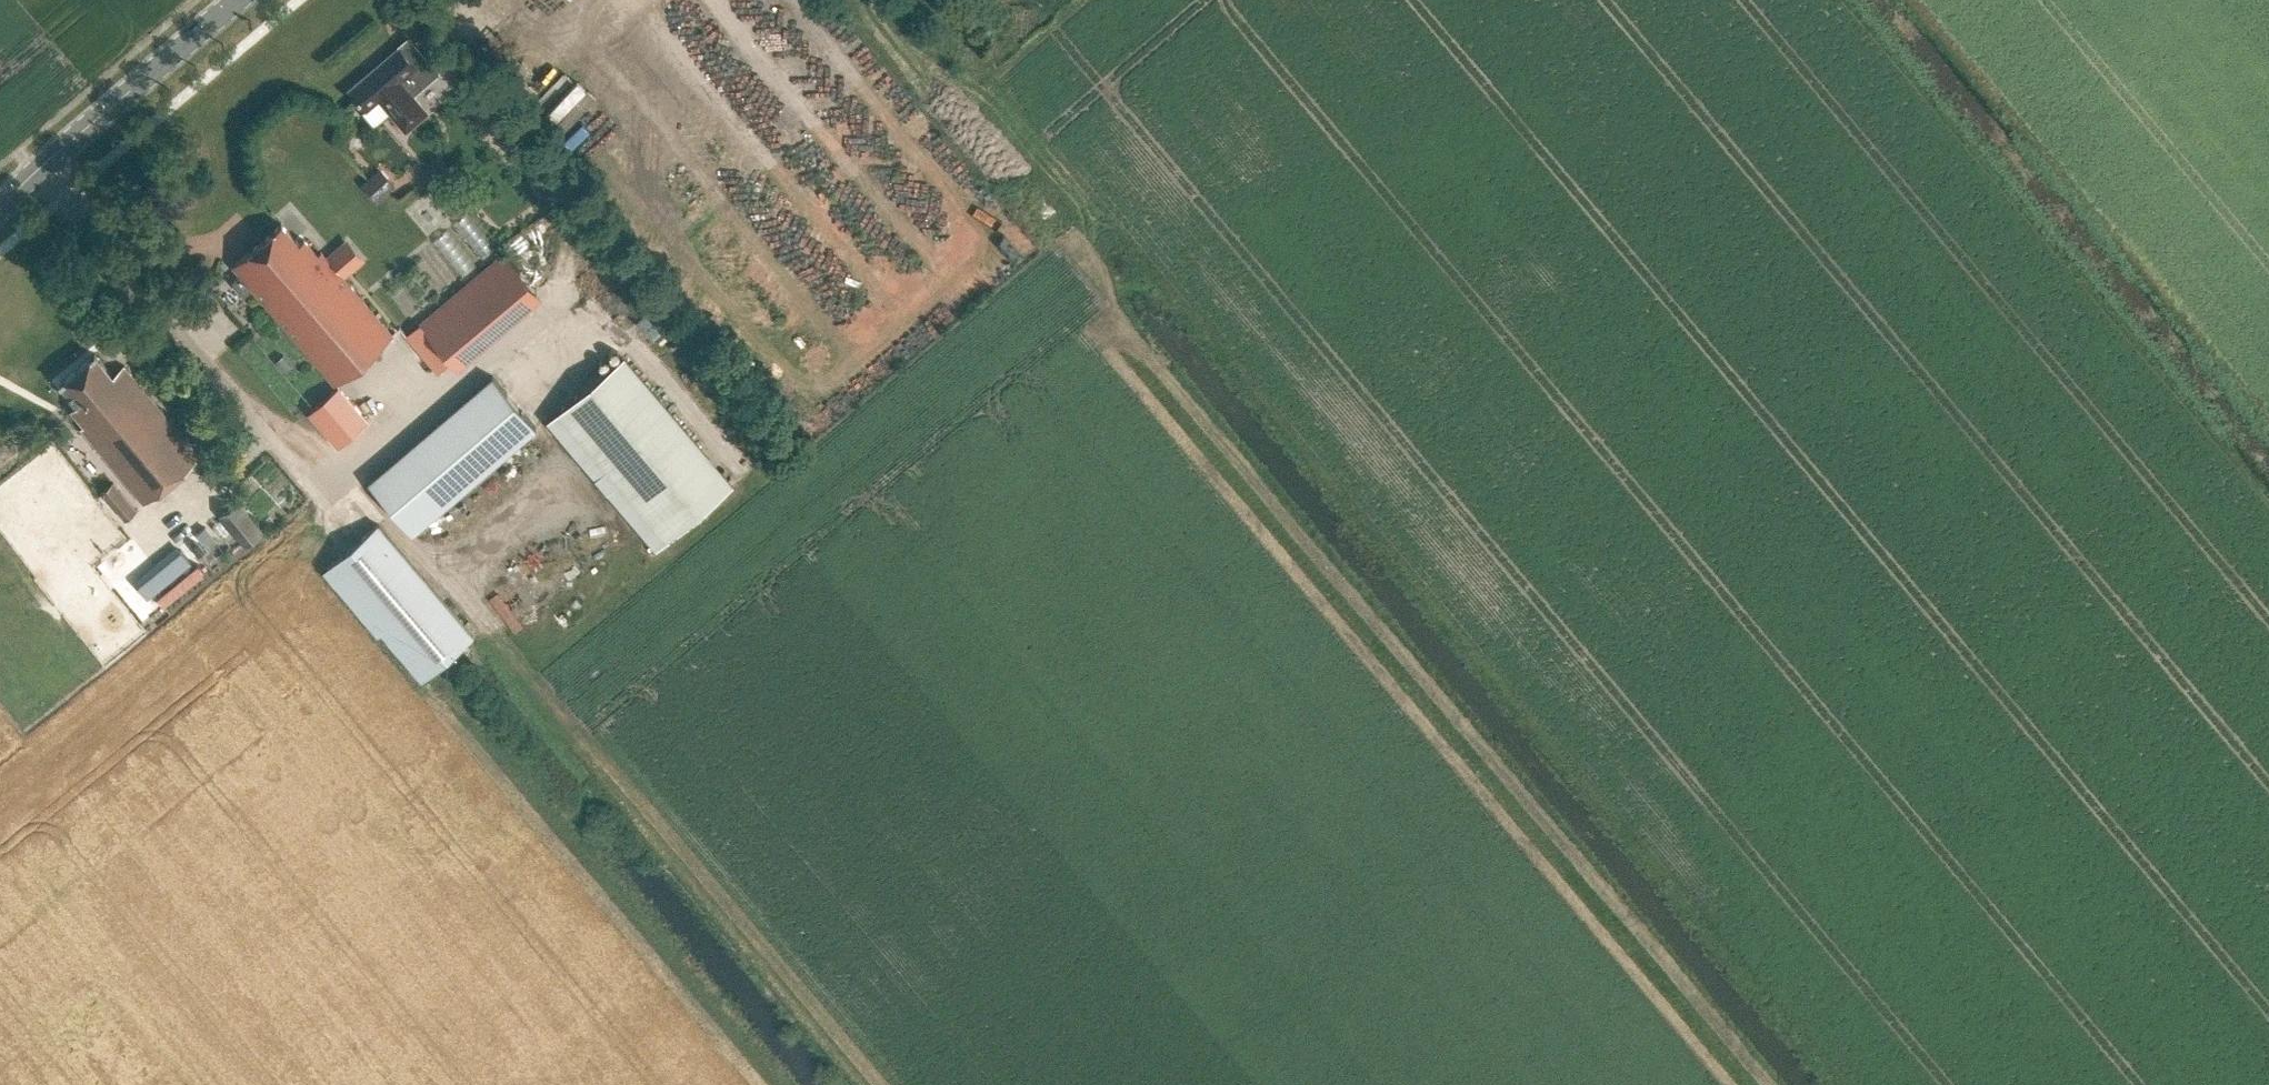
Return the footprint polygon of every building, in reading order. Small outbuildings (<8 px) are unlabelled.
[(427,111),(412,94),(438,72),(423,54),(413,63),(399,47),(350,89),(367,108),(379,98),(406,129),(427,111)] [(423,170),(432,180),(445,168),(436,158),(423,170)] [(359,185),(375,202),(393,185),(377,168),(359,185)] [(304,239),(299,243),(281,223),(233,265),(336,384),(393,334),(321,251),(317,254),(304,239)] [(124,365),(113,374),(95,353),(61,381),(79,403),(71,409),(84,425),(81,428),(144,503),(201,456),(124,365)] [(670,537),(731,485),(622,357),(560,409),(670,537)] [(492,376),(369,481),(413,532),(536,427),(492,376)] [(344,381),(314,408),(342,441),(373,415),(344,381)] [(140,510),(116,482),(103,493),(127,521),(140,510)] [(237,499),(218,515),(243,545),(262,529),(237,499)] [(378,523),(327,567),(422,679),(473,635),(378,523)]
